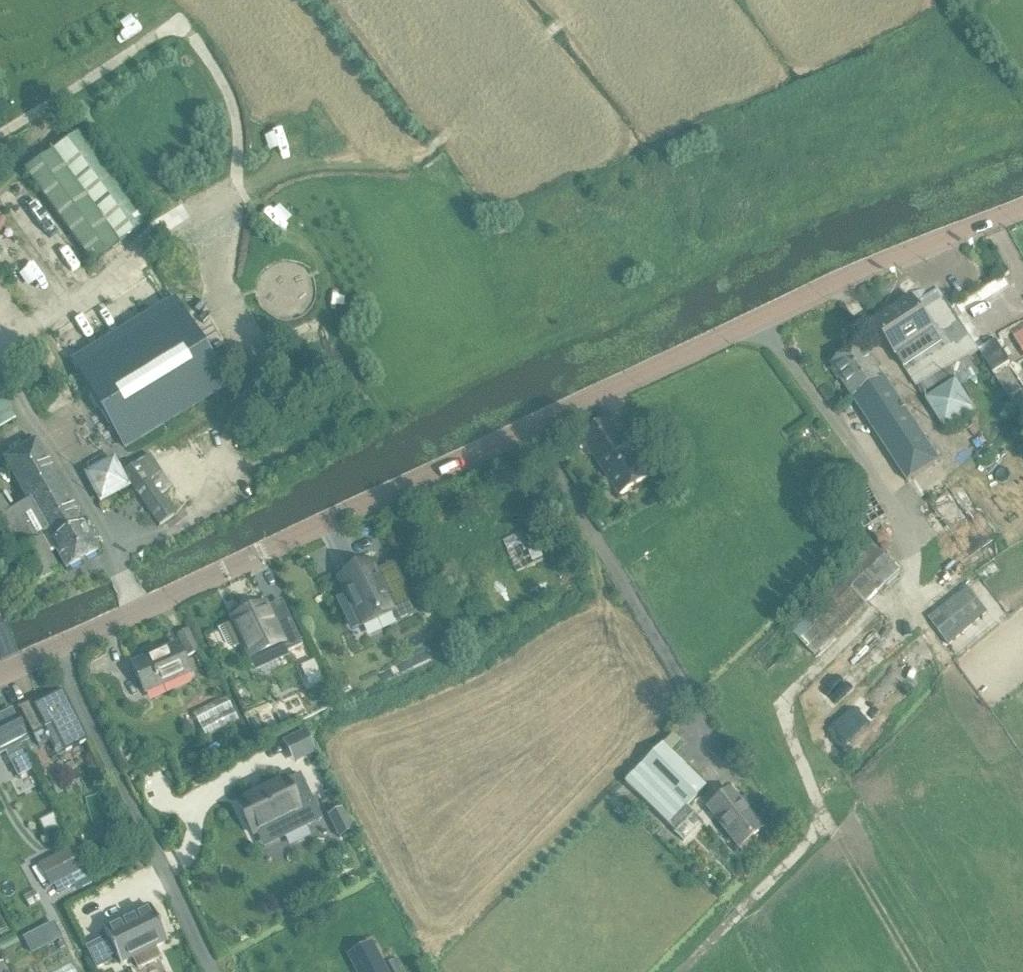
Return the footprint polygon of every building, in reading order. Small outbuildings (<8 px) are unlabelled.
[(53,151),(121,244),(148,224),(81,131),(53,151)] [(93,264),(121,244),(53,151),(26,171),(93,264)] [(910,297),(873,321),(916,387),(980,353),(979,351),(938,289),(928,296),(915,304),(910,297)] [(228,385),(181,308),(80,370),(127,447),(228,385)] [(1012,331),(1022,350),(1022,325),(1012,331)] [(996,341),(979,351),(980,353),(994,374),(1010,364),(996,341)] [(838,381),(840,379),(908,483),(940,462),(863,345),(831,366),(833,369),(831,371),(838,381)] [(955,381),(926,400),(945,430),(975,411),(955,381)] [(14,420),(0,394),(0,428),(14,420)] [(618,497),(650,477),(636,456),(644,452),(631,432),(619,440),(605,418),(579,436),(618,497)] [(6,545),(12,555),(31,588),(60,573),(51,556),(56,553),(67,572),(99,553),(83,524),(82,525),(36,441),(3,459),(27,503),(11,512),(0,497),(0,548),(6,545)] [(160,495),(171,487),(150,455),(123,473),(134,490),(159,526),(175,515),(172,510),(160,495)] [(100,504),(131,488),(114,457),(84,474),(100,504)] [(887,516),(856,465),(831,480),(862,531),(887,516)] [(160,495),(172,510),(181,503),(171,487),(160,495)] [(859,532),(851,541),(865,552),(788,628),(815,656),(877,593),(899,570),(875,544),(859,532)] [(10,571),(0,553),(0,577),(10,571)] [(373,557),(332,577),(342,598),(334,602),(351,636),(392,615),(397,624),(415,615),(409,602),(412,601),(393,564),(380,571),(373,557)] [(419,588),(412,592),(421,610),(429,606),(419,588)] [(968,588),(929,619),(949,645),(988,613),(968,588)] [(233,623),(224,628),(233,648),(242,644),(249,659),(283,644),(287,653),(302,646),(289,619),(275,626),(265,604),(231,620),(233,623)] [(187,657),(198,652),(188,630),(177,635),(187,657)] [(145,694),(190,674),(177,644),(132,665),(145,694)] [(314,662),(301,668),(310,689),(323,683),(314,662)] [(31,703),(19,709),(39,747),(50,741),(58,758),(87,743),(61,692),(33,707),(31,703)] [(237,720),(226,697),(193,714),(205,737),(237,720)] [(0,718),(0,754),(6,751),(11,761),(18,776),(33,769),(20,743),(24,741),(11,713),(0,718)] [(671,736),(625,782),(675,832),(694,813),(686,805),(705,786),(670,753),(679,743),(671,736)] [(314,805),(299,775),(285,782),(283,778),(237,800),(253,835),(277,824),(284,838),(307,826),(300,811),(314,805)] [(764,830),(730,789),(705,808),(737,849),(764,830)] [(342,809),(329,816),(339,838),(353,831),(342,809)] [(71,847),(38,865),(48,882),(50,887),(53,885),(58,894),(68,888),(64,879),(83,869),(71,847)] [(35,891),(24,897),(30,908),(41,902),(35,891)] [(160,928),(150,907),(150,908),(129,918),(105,930),(104,929),(104,930),(109,941),(101,944),(100,941),(87,948),(97,969),(110,962),(108,957),(115,954),(121,965),(121,964),(133,958),(138,969),(159,958),(154,947),(166,942),(167,942),(160,928)] [(53,924),(24,938),(32,953),(60,939),(53,924)] [(378,956),(371,943),(348,955),(357,971),(386,971),(378,956)]
